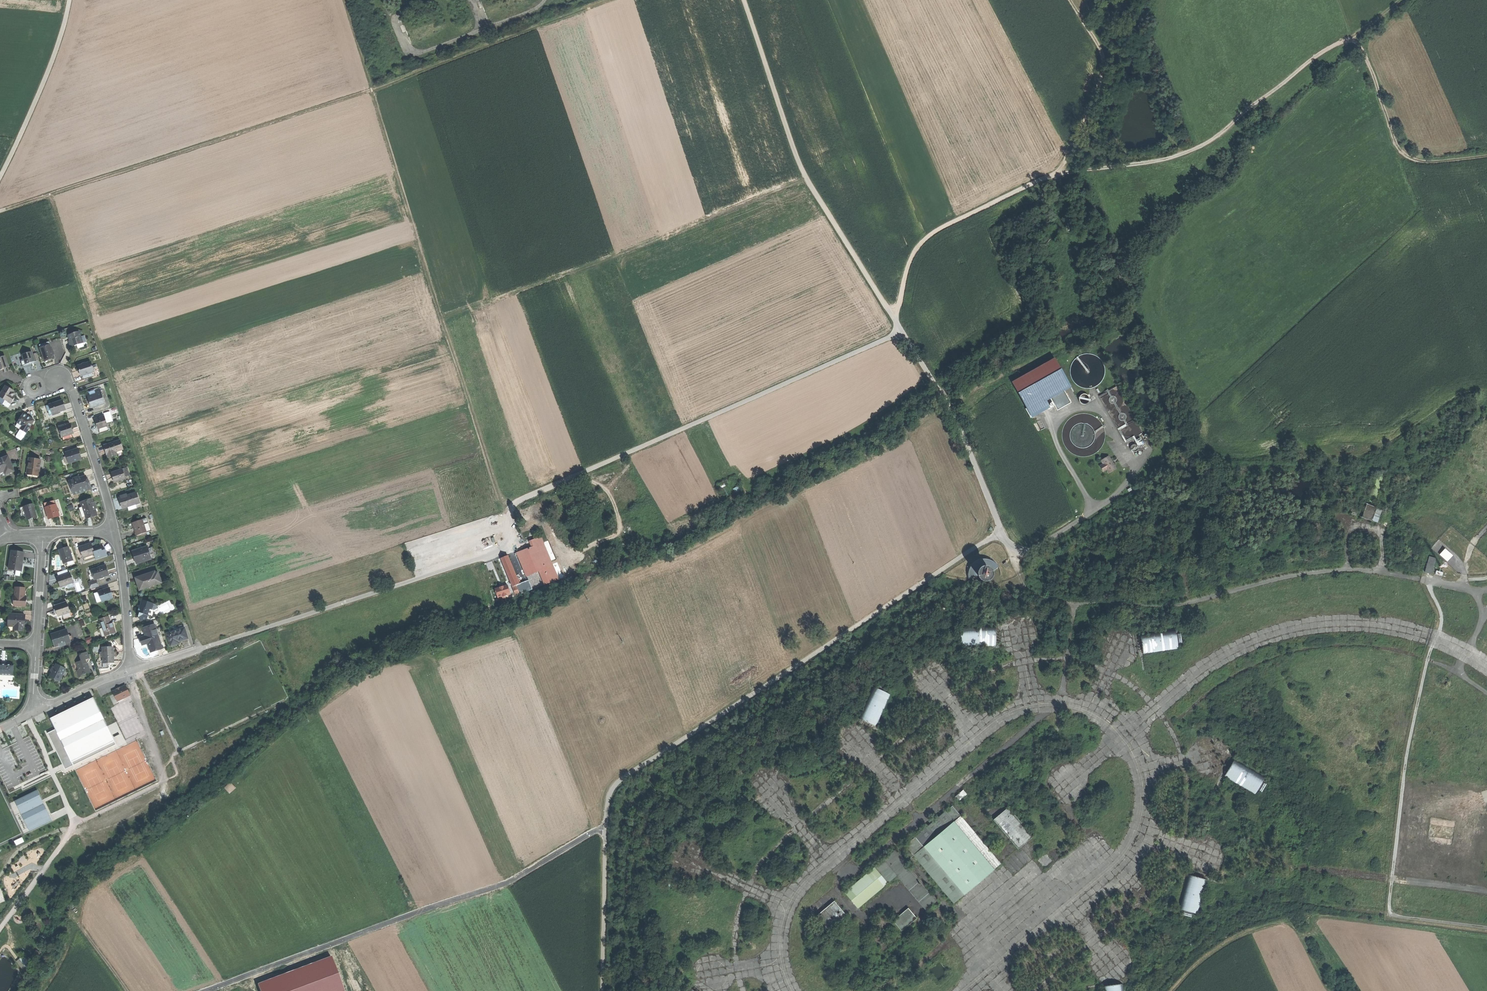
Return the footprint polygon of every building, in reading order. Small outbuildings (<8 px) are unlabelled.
[(80,332),(69,335),(71,341),(69,342),(71,347),(75,346),(78,345),(84,343),(82,338),(80,332)] [(51,347),(41,350),(45,361),(49,360),(54,358),(53,354),(52,352),(51,347)] [(31,352),(23,355),(26,364),(30,363),(35,361),(31,352)] [(1072,361),(1072,372),(1079,387),(1095,386),(1105,381),(1104,369),(1097,354),(1086,355),(1072,361)] [(0,358),(0,370),(4,369),(4,367),(8,366),(5,357),(0,358)] [(1055,358),(1013,382),(1032,418),(1051,408),(1047,401),(1049,399),(1051,402),(1053,401),(1051,398),(1065,391),(1071,387),(1055,358)] [(93,363),(79,367),(81,374),(83,381),(95,377),(94,374),(96,373),(93,363)] [(5,386),(0,395),(0,397),(11,404),(15,397),(14,396),(14,394),(13,394),(14,391),(5,386)] [(101,391),(96,392),(97,395),(91,397),(93,403),(91,403),(93,409),(105,404),(101,391)] [(1058,410),(1072,403),(1065,391),(1051,398),(1053,401),(1058,410)] [(1107,391),(1099,396),(1117,426),(1123,422),(1122,420),(1124,419),(1107,391)] [(0,397),(0,402),(8,408),(11,404),(0,397)] [(55,403),(50,405),(50,407),(53,414),(53,416),(61,414),(60,412),(66,411),(63,401),(55,403)] [(28,418),(23,414),(18,423),(23,426),(20,430),(26,433),(34,421),(28,418)] [(101,419),(96,420),(98,427),(99,430),(100,430),(108,427),(106,417),(103,418),(101,419)] [(62,428),(60,428),(63,438),(72,435),(74,434),(72,430),(70,425),(65,427),(62,428)] [(108,427),(100,430),(101,435),(110,432),(108,427)] [(1129,431),(1122,434),(1125,440),(1134,435),(1131,429),(1128,430),(1129,431)] [(26,433),(20,430),(16,436),(16,437),(21,440),(22,440),(26,433)] [(296,432),(282,437),(284,443),(298,438),(296,432)] [(121,441),(105,446),(107,450),(108,455),(109,455),(110,458),(118,455),(117,452),(124,450),(121,441)] [(78,449),(65,454),(69,464),(75,462),(81,460),(79,454),(78,449)] [(0,459),(0,476),(14,471),(8,456),(0,459)] [(1107,470),(1109,473),(1116,469),(1108,456),(1101,460),(1103,464),(1100,466),(1104,471),(1107,470)] [(41,461),(29,459),(27,473),(28,473),(38,475),(41,461)] [(122,470),(112,474),(114,479),(115,483),(125,479),(125,478),(123,471),(122,470)] [(86,477),(70,483),(74,496),(90,490),(88,484),(86,477)] [(137,493),(120,499),(121,504),(123,509),(129,507),(136,505),(140,504),(137,493)] [(93,499),(81,504),(83,508),(86,517),(87,520),(98,515),(96,506),(93,499)] [(34,503),(24,506),(26,513),(28,519),(38,515),(34,503)] [(1362,517),(1378,523),(1383,510),(1367,504),(1362,517)] [(55,506),(45,509),(49,520),(54,518),(59,517),(55,506)] [(142,521),(132,524),(134,529),(135,533),(145,530),(142,521)] [(567,575),(550,532),(532,540),(534,546),(526,550),(501,559),(515,595),(567,575)] [(88,545),(80,548),(83,558),(94,554),(92,549),(91,544),(88,545)] [(95,548),(92,549),(94,554),(96,560),(107,557),(105,550),(100,546),(95,545),(95,548)] [(69,547),(59,550),(61,556),(63,564),(67,563),(73,561),(69,547)] [(147,547),(132,552),(134,558),(136,564),(152,559),(147,547)] [(25,553),(12,550),(9,569),(22,571),(23,564),(25,553)] [(1436,560),(1428,558),(1424,573),(1431,575),(1436,560)] [(105,565),(93,569),(96,579),(109,575),(107,570),(105,565)] [(146,575),(137,578),(139,584),(141,590),(162,584),(158,573),(154,575),(153,573),(146,575)] [(70,574),(58,578),(59,581),(61,587),(67,585),(73,583),(70,574)] [(99,586),(96,579),(91,581),(89,581),(91,589),(99,586)] [(25,587),(15,586),(15,595),(14,595),(14,605),(26,605),(26,599),(27,596),(24,595),(25,587)] [(511,595),(508,586),(495,590),(498,599),(511,595)] [(109,589),(99,592),(102,602),(112,598),(111,594),(109,589)] [(152,604),(142,600),(138,613),(139,613),(146,615),(149,608),(151,609),(152,604)] [(66,602),(54,605),(56,612),(58,616),(70,612),(66,602)] [(155,604),(152,604),(151,609),(149,608),(146,615),(147,616),(151,617),(155,604)] [(25,614),(9,613),(9,626),(14,626),(18,626),(18,630),(23,630),(23,626),(24,626),(24,621),(25,614)] [(109,618),(101,621),(106,637),(116,634),(113,625),(112,626),(111,623),(109,618)] [(155,625),(143,629),(146,637),(140,638),(141,641),(142,646),(148,644),(151,652),(162,649),(155,625)] [(996,645),(995,627),(959,629),(960,646),(996,645)] [(184,629),(167,634),(171,646),(179,643),(179,642),(184,640),(188,639),(184,629)] [(67,630),(52,635),(54,642),(56,647),(61,645),(66,644),(71,642),(69,637),(67,630)] [(1176,648),(1174,630),(1139,635),(1141,652),(1176,648)] [(113,647),(104,647),(104,661),(114,661),(113,652),(113,647)] [(85,652),(79,654),(81,661),(86,659),(88,663),(90,659),(88,658),(90,655),(88,654),(85,652)] [(81,661),(76,662),(79,670),(81,675),(86,673),(88,673),(91,672),(88,663),(86,659),(81,661)] [(0,664),(0,675),(13,676),(14,665),(0,664)] [(67,669),(57,664),(53,672),(50,677),(60,682),(67,669)] [(127,685),(112,692),(117,702),(132,695),(127,685)] [(890,694),(874,687),(859,719),(875,726),(890,694)] [(48,734),(66,770),(117,745),(94,699),(51,720),(56,730),(48,734)] [(1257,793),(1266,778),(1235,760),(1226,775),(1257,793)] [(226,787),(231,793),(238,787),(232,781),(226,787)] [(53,820),(38,790),(15,801),(30,831),(53,820)] [(915,837),(924,847),(954,822),(961,816),(953,806),(915,837)] [(994,819),(1018,849),(1033,836),(1009,807),(994,819)] [(954,822),(994,869),(1001,863),(961,816),(954,822)] [(964,895),(994,869),(954,822),(924,847),(964,895)] [(924,847),(915,837),(905,845),(914,855),(924,847)] [(954,903),(964,895),(924,847),(914,855),(954,903)] [(897,875),(926,910),(938,900),(896,849),(875,867),(888,883),(897,875)] [(858,908),(888,883),(875,867),(845,892),(858,908)] [(1208,880),(1191,875),(1179,908),(1196,914),(1208,880)] [(828,931),(847,915),(834,901),(816,917),(828,931)] [(917,918),(908,908),(893,921),(902,931),(917,918)] [(24,956),(20,959),(27,967),(31,964),(24,956)] [(20,959),(17,961),(24,969),(27,967),(20,959)] [(266,976),(274,990),(287,990),(275,970),(266,976)]
